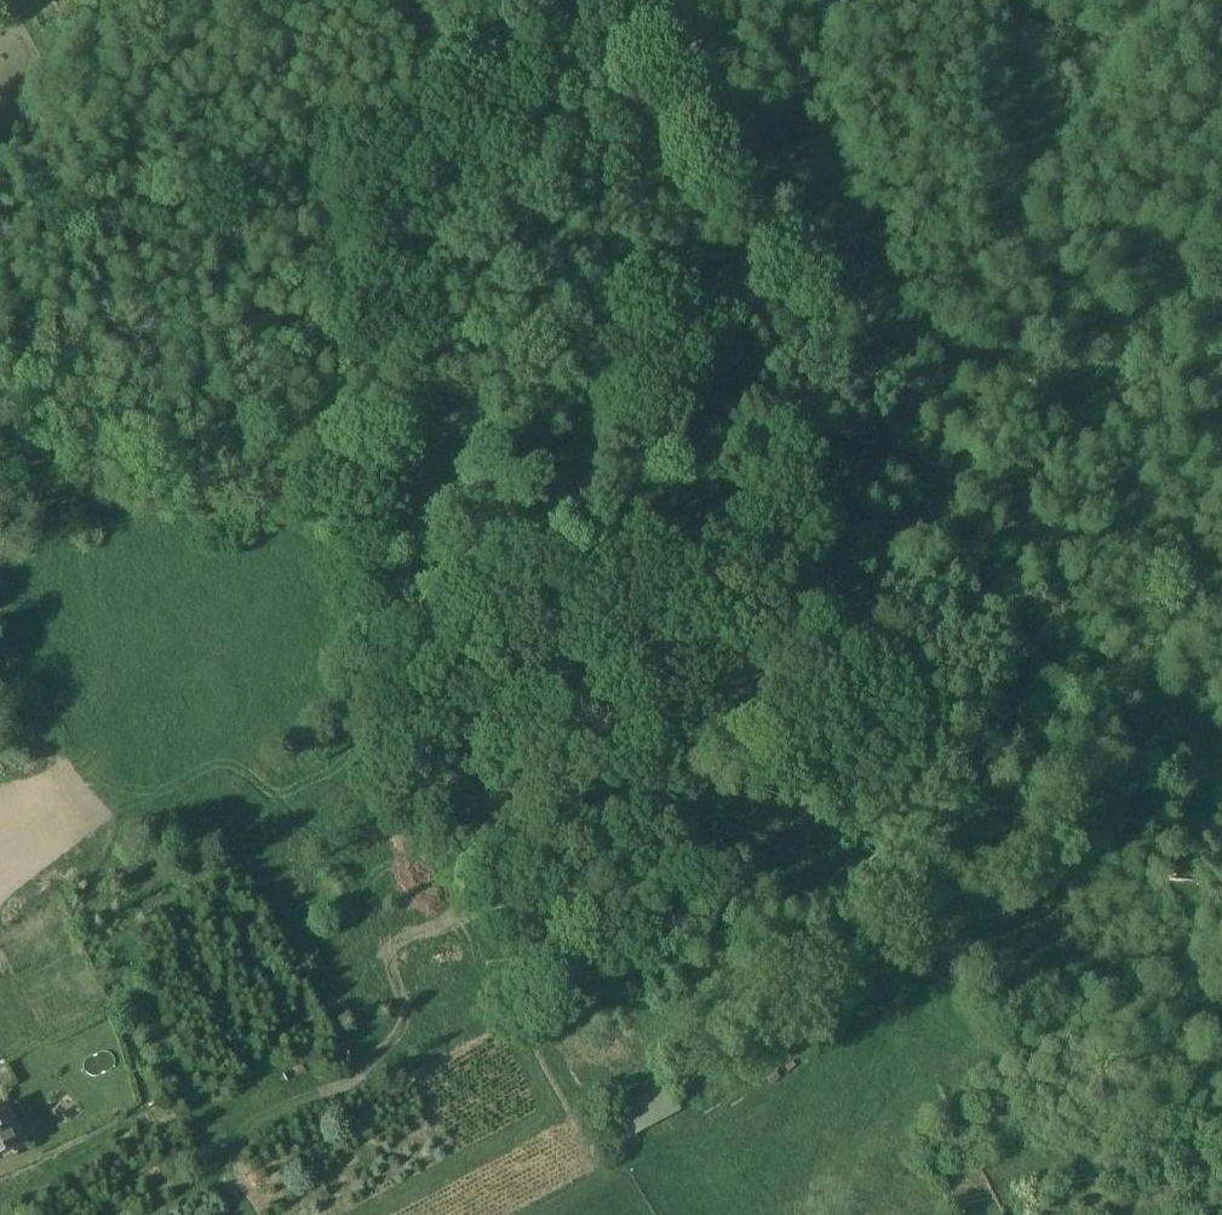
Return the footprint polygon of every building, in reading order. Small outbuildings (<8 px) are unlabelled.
[(626,1136),(674,1113),(661,1086),(613,1109),(626,1136)] [(0,1108),(0,1159),(19,1150),(9,1129),(16,1126),(6,1105),(0,1108)]
